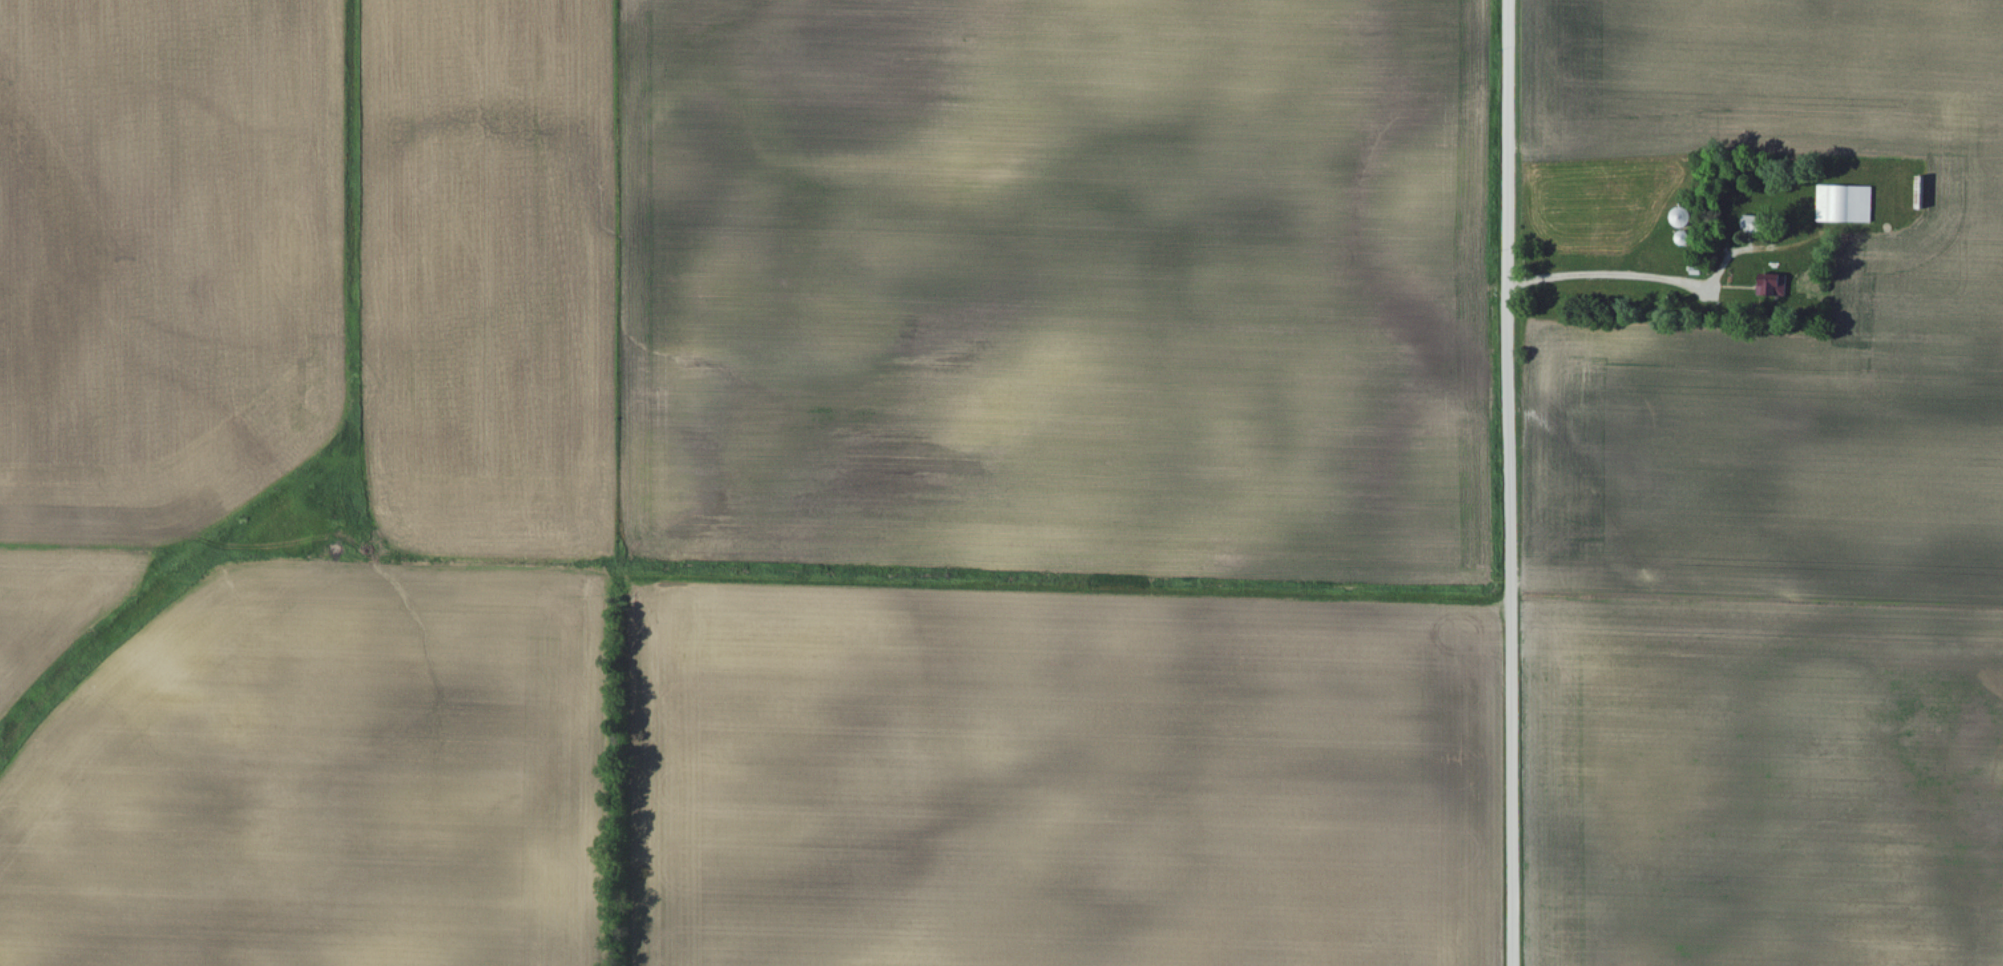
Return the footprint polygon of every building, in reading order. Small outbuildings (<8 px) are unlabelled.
[(1873,188),(1820,187),(1819,222),(1872,223),(1873,188)]
